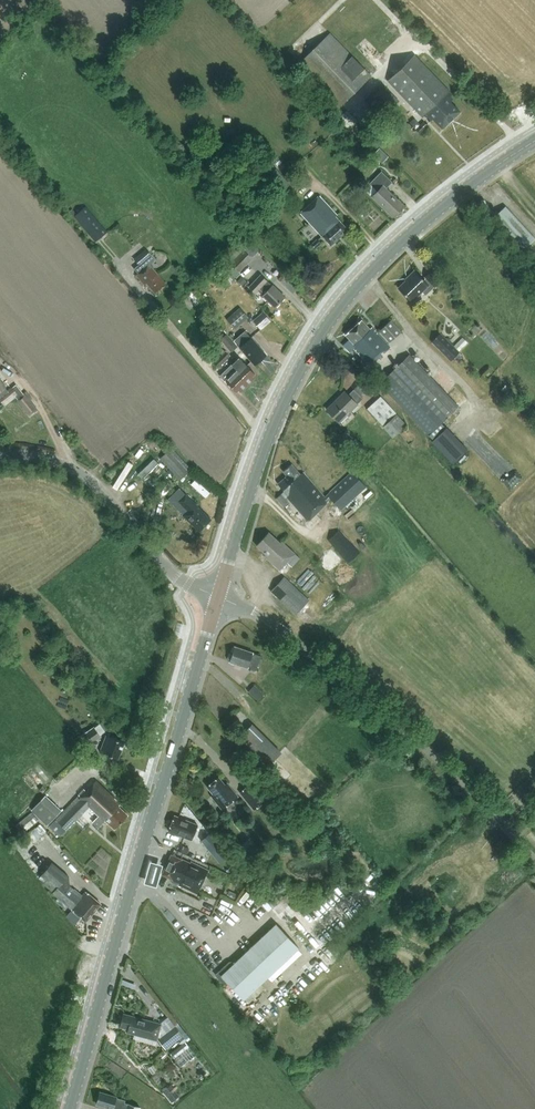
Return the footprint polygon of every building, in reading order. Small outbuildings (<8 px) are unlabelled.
[(372,75),(330,33),(295,67),(337,109),(372,75)] [(442,128),(459,111),(451,101),(453,99),(450,95),(452,94),(415,55),(388,80),(423,117),(425,115),(431,121),(433,118),(442,128)] [(399,100),(382,84),(369,98),(386,114),(399,100)] [(428,125),(424,121),(415,129),(419,133),(428,125)] [(271,164),(265,169),(283,191),(290,186),(281,175),(271,164)] [(393,217),(404,206),(386,188),(392,182),(381,171),(369,183),(377,191),(372,196),(393,217)] [(331,245),(347,230),(339,221),(335,216),(337,214),(320,196),(301,212),(320,233),(321,232),(323,234),(322,235),(331,245)] [(506,206),(492,219),(521,250),(534,238),(506,206)] [(107,232),(85,207),(75,216),(96,241),(107,232)] [(244,249),(251,256),(258,248),(247,238),(240,245),(244,249)] [(315,249),(321,243),(317,239),(311,244),(315,249)] [(241,273),(239,272),(253,257),(251,256),(244,249),(243,250),(238,245),(223,262),(231,269),(229,271),(236,278),(241,273)] [(154,292),(165,284),(149,264),(155,259),(146,249),(134,259),(138,264),(134,268),(137,273),(136,274),(145,285),(147,283),(154,292)] [(424,294),(440,279),(431,270),(424,276),(425,277),(422,279),(413,270),(407,276),(408,277),(397,287),(410,301),(421,291),(424,294)] [(262,295),(274,307),(284,296),(272,284),(271,285),(260,274),(249,286),(255,292),(257,290),(262,294),(262,295)] [(229,287),(234,281),(227,276),(222,282),(229,287)] [(226,318),(235,328),(247,316),(239,307),(226,318)] [(263,327),(270,320),(263,312),(256,318),(263,327)] [(389,346),(371,326),(369,328),(360,319),(344,334),(348,338),(341,344),(349,352),(353,347),(369,364),(389,346)] [(391,320),(379,331),(389,342),(401,332),(391,320)] [(240,348),(254,365),(266,355),(252,337),(251,338),(245,330),(234,340),(240,347),(240,348)] [(238,346),(227,333),(220,339),(231,352),(238,346)] [(431,342),(451,360),(454,357),(458,361),(464,356),(459,351),(468,342),(462,337),(453,346),(440,333),(431,342)] [(220,345),(214,351),(225,361),(230,356),(220,345)] [(225,361),(214,351),(209,356),(214,362),(214,363),(218,367),(225,361)] [(458,406),(426,373),(408,355),(386,377),(380,383),(404,409),(434,439),(446,427),(442,422),(458,406)] [(228,368),(221,375),(237,391),(239,389),(241,391),(255,377),(253,375),(255,373),(239,357),(232,364),(237,369),(233,373),(228,368)] [(377,369),(372,374),(380,383),(386,377),(377,369)] [(5,388),(6,387),(0,380),(0,400),(4,405),(15,396),(31,415),(38,410),(30,400),(31,399),(26,391),(23,394),(16,385),(8,391),(5,388)] [(339,420),(363,398),(355,389),(349,395),(345,391),(327,408),(339,420)] [(367,408),(392,437),(406,424),(381,396),(367,408)] [(435,440),(456,462),(472,447),(452,425),(435,440)] [(131,467),(152,446),(148,442),(126,463),(131,467)] [(172,447),(160,458),(180,480),(192,469),(172,447)] [(284,507),(290,501),(306,518),(329,498),(339,509),(366,486),(352,470),(325,495),(302,470),(299,472),(291,463),(282,470),(286,474),(276,482),(284,491),(276,498),(284,507)] [(179,501),(188,511),(184,515),(199,531),(211,520),(180,487),(175,492),(181,499),(179,501)] [(340,530),(328,540),(348,562),(360,552),(340,530)] [(291,565),(299,556),(281,539),(279,541),(269,532),(257,544),(265,552),(264,554),(279,568),(286,561),(291,565)] [(284,576),(271,591),(296,614),(309,600),(284,576)] [(257,669),(261,654),(257,653),(233,645),(228,660),(253,668),(257,669)] [(259,689),(253,696),(258,700),(264,693),(259,689)] [(282,752),(252,723),(239,737),(260,757),(255,762),(262,769),(267,764),(268,766),(282,752)] [(82,734),(82,735),(89,745),(101,736),(94,726),(88,730),(85,725),(79,729),(82,734)] [(124,743),(111,737),(107,736),(100,752),(104,753),(104,754),(117,759),(124,743)] [(213,793),(211,794),(221,807),(237,794),(227,781),(224,783),(218,775),(207,785),(213,793)] [(115,829),(127,815),(118,806),(120,805),(95,781),(80,797),(79,796),(49,827),(60,837),(88,808),(97,817),(97,818),(92,823),(98,828),(105,820),(115,829)] [(251,783),(240,792),(254,810),(257,808),(259,810),(265,805),(263,803),(265,801),(251,783)] [(31,809),(47,825),(61,810),(45,795),(31,809)] [(25,801),(30,805),(35,800),(31,796),(25,801)] [(32,812),(16,825),(22,833),(38,820),(32,812)] [(188,839),(193,824),(174,816),(168,832),(188,839)] [(210,833),(201,840),(219,862),(228,855),(210,833)] [(249,838),(239,848),(250,859),(260,850),(249,838)] [(106,867),(115,857),(104,846),(95,857),(106,867)] [(196,894),(207,871),(183,859),(182,861),(170,855),(160,874),(173,881),(172,882),(196,894)] [(161,864),(150,860),(143,881),(154,885),(161,864)] [(53,893),(58,897),(55,900),(64,908),(67,904),(86,921),(101,903),(86,891),(82,895),(75,889),(74,889),(70,887),(69,877),(53,863),(40,878),(45,882),(45,883),(54,892),(53,893)] [(226,883),(229,874),(221,870),(217,879),(226,883)] [(236,894),(229,890),(226,896),(234,899),(236,894)] [(215,975),(224,985),(227,982),(244,1000),(299,948),(276,923),(233,963),(229,962),(215,975)] [(153,1022),(152,1023),(132,1018),(123,1016),(120,1028),(129,1030),(128,1034),(148,1039),(148,1038),(157,1040),(161,1024),(153,1022)] [(183,1035),(175,1025),(158,1039),(166,1049),(183,1035)] [(182,1098),(171,1084),(163,1090),(166,1095),(165,1096),(170,1103),(173,1101),(175,1104),(182,1098)] [(117,1097),(101,1093),(97,1106),(108,1108),(141,1108),(141,1107),(125,1103),(126,1100),(117,1097)]
